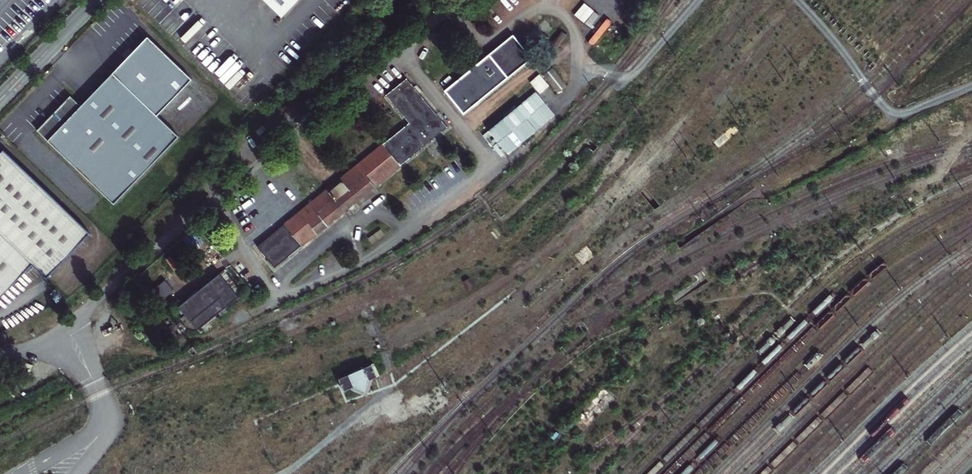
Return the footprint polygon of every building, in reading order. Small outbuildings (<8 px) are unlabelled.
[(281,17),(297,0),(264,0),(281,17)] [(602,29),(606,32),(613,21),(608,18),(602,29)] [(515,35),(447,89),(465,112),(533,57),(515,35)] [(67,97),(34,131),(110,206),(176,139),(153,116),(187,80),(144,38),(76,106),(67,97)] [(553,68),(544,76),(559,93),(568,86),(553,68)] [(410,123),(258,246),(275,267),(448,127),(407,78),(387,96),(410,123)] [(545,103),(557,95),(551,85),(538,94),(545,103)] [(726,132),(716,141),(722,147),(741,130),(735,124),(726,132)] [(714,138),(716,141),(726,132),(724,130),(714,138)] [(43,277),(88,233),(2,150),(0,151),(0,294),(29,264),(43,277)] [(303,180),(311,171),(301,161),(292,170),(303,180)] [(381,229),(369,238),(370,246),(385,235),(381,229)] [(588,247),(578,255),(585,263),(595,254),(588,247)] [(220,270),(180,303),(198,326),(238,293),(220,270)] [(163,281),(153,289),(161,300),(171,292),(163,281)] [(373,365),(340,379),(345,391),(355,386),(367,391),(371,380),(378,376),(373,365)] [(604,387),(577,416),(581,420),(589,427),(616,398),(604,387)] [(577,416),(571,423),(574,427),(581,420),(577,416)]
